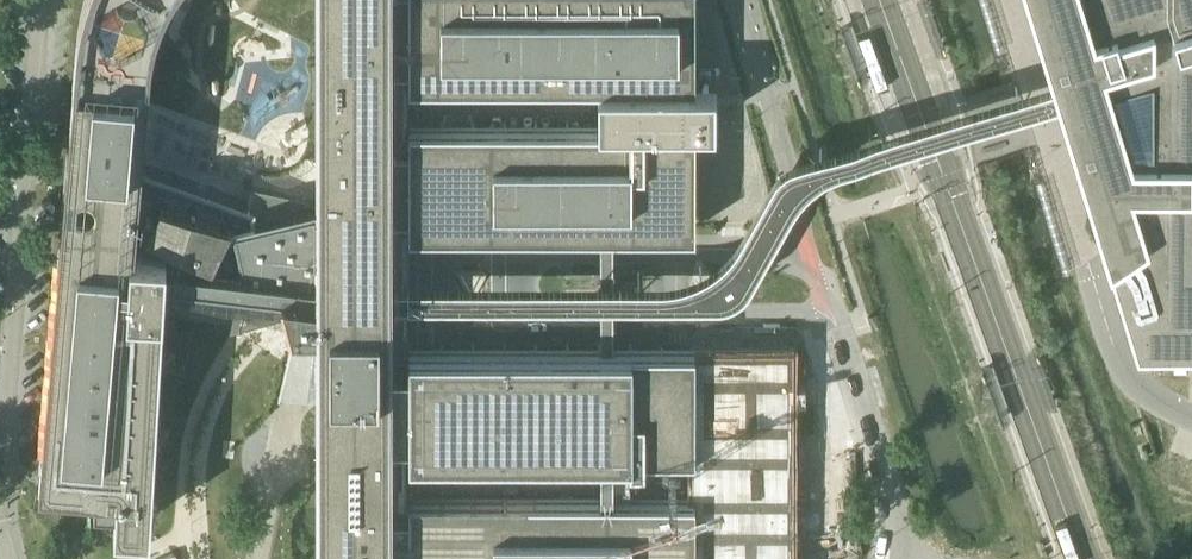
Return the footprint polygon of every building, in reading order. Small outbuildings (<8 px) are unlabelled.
[(77,35),(76,42),(57,259),(39,473),(55,475),(78,477),(93,478),(95,478),(94,489),(94,490),(115,491),(115,495),(115,499),(115,500),(114,511),(114,513),(114,514),(114,518),(118,518),(121,518),(142,519),(146,520),(150,520),(150,516),(150,512),(152,486),(152,481),(153,465),(153,460),(154,447),(154,442),(155,428),(156,423),(156,410),(157,405),(157,391),(158,386),(158,373),(159,368),(159,365),(160,354),(160,349),(161,336),(161,331),(162,321),(162,317),(162,312),(162,311),(162,306),(163,297),(165,270),(242,279),(239,290),(257,294),(257,296),(257,298),(258,300),(258,302),(260,303),(261,305),(263,306),(265,306),(267,306),(269,306),(271,306),(272,305),(274,304),(275,302),(276,301),(277,299),(286,301),(289,312),(291,320),(292,320),(293,318),(296,318),(285,365),(277,397),(278,397),(279,397),(280,393),(294,395),(307,397),(316,398),(316,406),(316,558),(694,558),(694,529),(694,527),(694,523),(694,497),(694,493),(690,493),(664,493),(659,493),(632,493),(628,493),(613,493),(613,452),(629,452),(629,458),(644,458),(644,452),(659,452),(663,452),(664,452),(690,452),(694,452),(694,448),(694,422),(694,417),(694,380),(694,379),(694,375),(694,370),(694,367),(694,349),(694,348),(694,345),(690,345),(689,345),(683,345),(681,345),(677,345),(664,345),(659,345),(643,345),(632,345),(627,345),(613,345),(607,345),(605,345),(600,345),(409,348),(409,297),(409,288),(408,279),(408,244),(408,230),(600,229),(606,229),(613,229),(628,229),(632,229),(659,229),(663,229),(664,229),(676,229),(689,229),(690,229),(694,229),(694,225),(694,223),(694,199),(694,195),(694,190),(694,160),(694,156),(694,152),(694,142),(694,126),(694,122),(715,122),(715,81),(694,81),(694,76),(694,51),(694,46),(694,41),(694,11),(694,8),(694,4),(694,3),(694,0),(316,0),(316,43),(316,81),(316,200),(253,183),(248,202),(141,163),(146,101),(151,48),(152,40),(153,32),(154,25),(156,17),(159,9),(161,2),(162,0),(84,0),(82,7),(80,16),(78,26),(77,35)] [(1056,76),(1058,85),(1061,94),(1109,249),(1136,338),(1160,338),(1191,338),(1191,0),(1033,0),(1056,76)]
